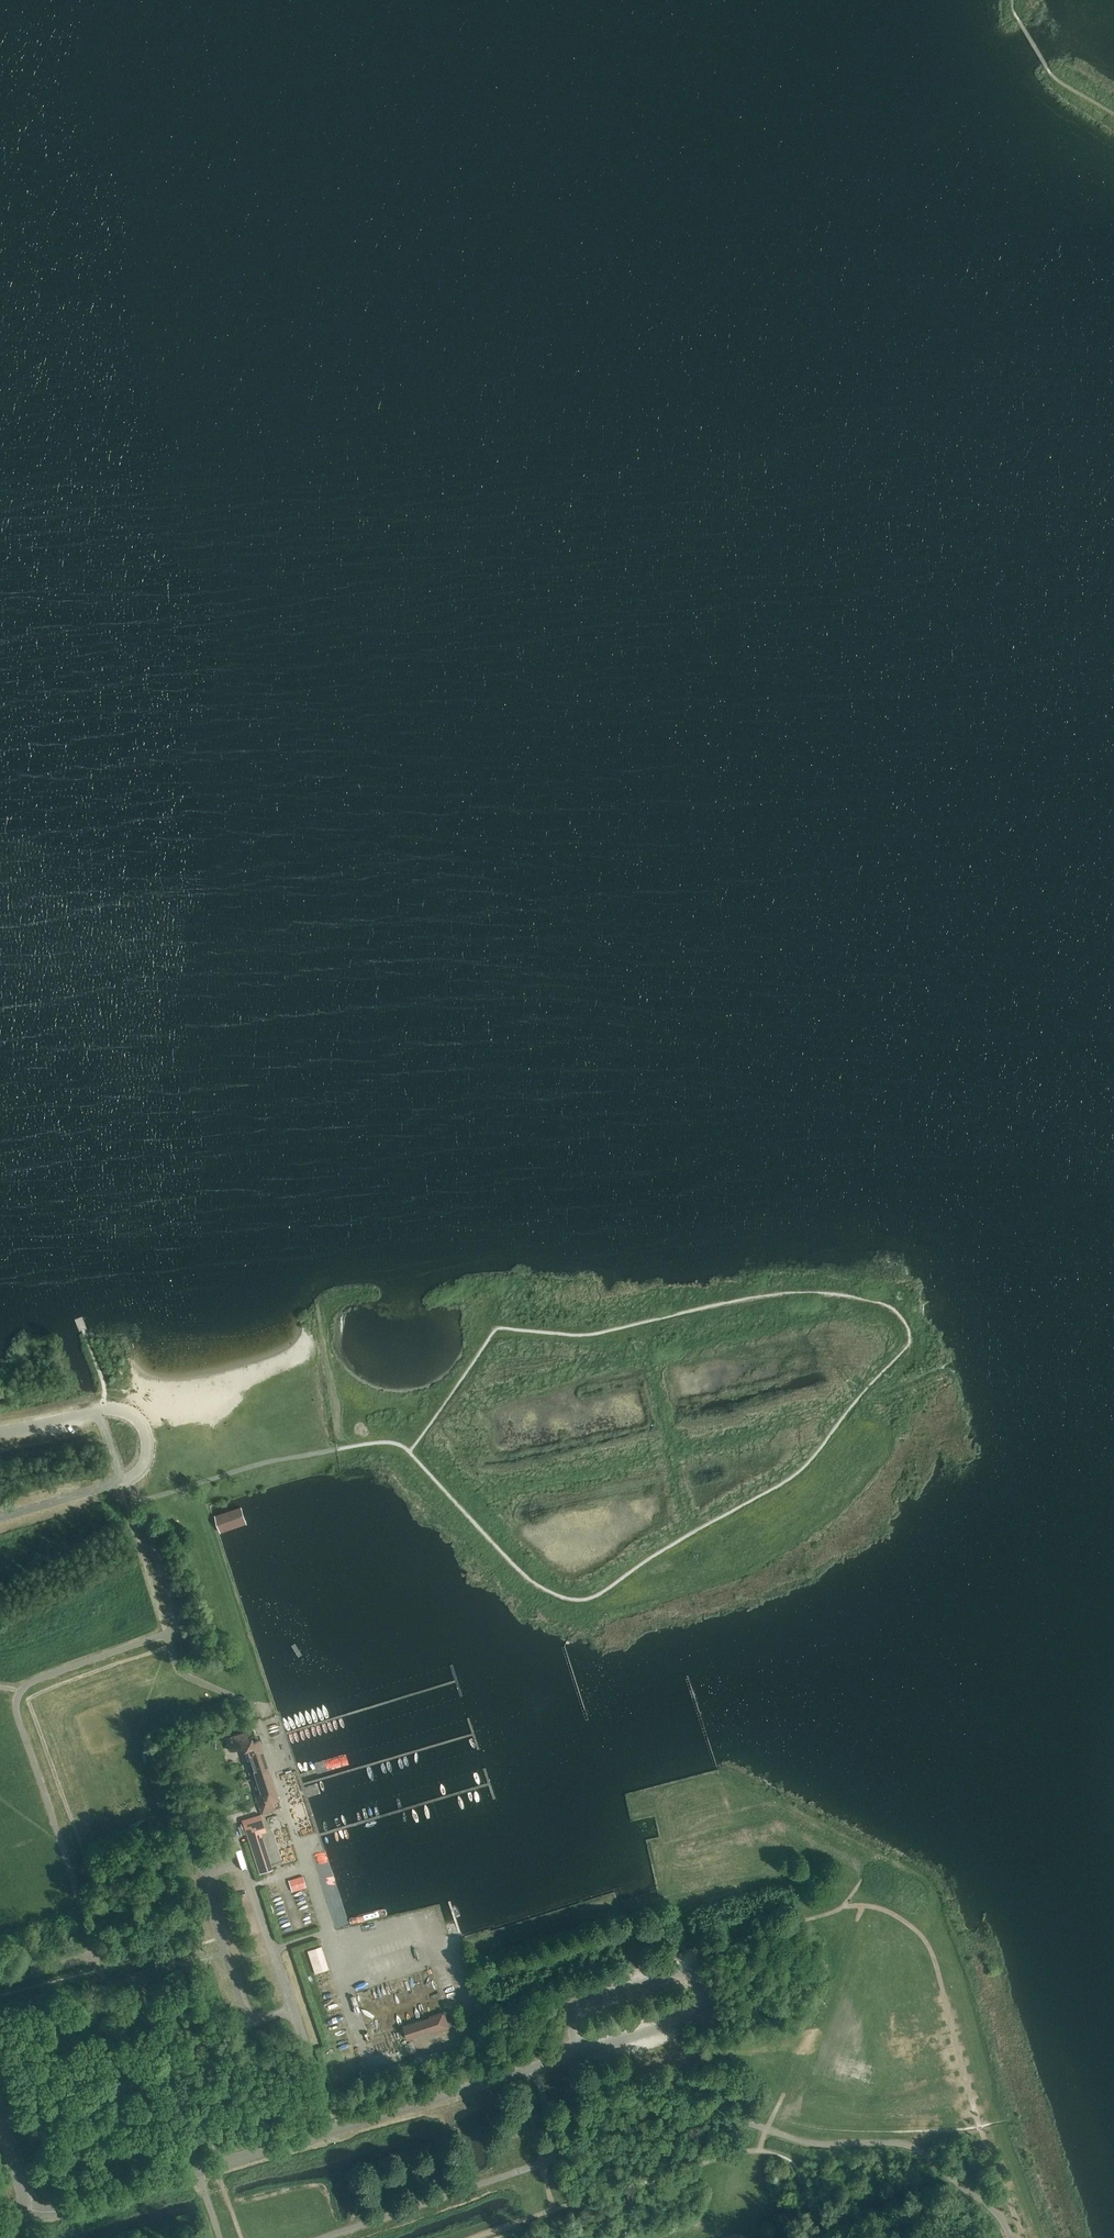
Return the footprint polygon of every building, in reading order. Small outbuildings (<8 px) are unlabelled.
[(215,1516),(220,1532),(247,1524),(241,1507),(215,1516)] [(231,1736),(226,1737),(230,1751),(245,1746),(253,1771),(253,1772),(254,1772),(265,1768),(268,1767),(259,1739),(250,1741),(246,1730),(231,1735),(231,1736)] [(265,1768),(254,1772),(261,1793),(256,1794),(262,1814),(275,1809),(271,1797),(277,1795),(269,1771),(267,1772),(265,1768)] [(243,1825),(237,1827),(240,1836),(246,1834),(248,1839),(259,1873),(271,1869),(259,1832),(261,1831),(265,1830),(261,1818),(243,1824),(243,1825)] [(303,1876),(289,1881),(292,1891),(307,1887),(303,1876)] [(321,1946),(308,1951),(315,1974),(329,1969),(321,1946)] [(408,2039),(448,2026),(443,2013),(404,2025),(408,2039)]
